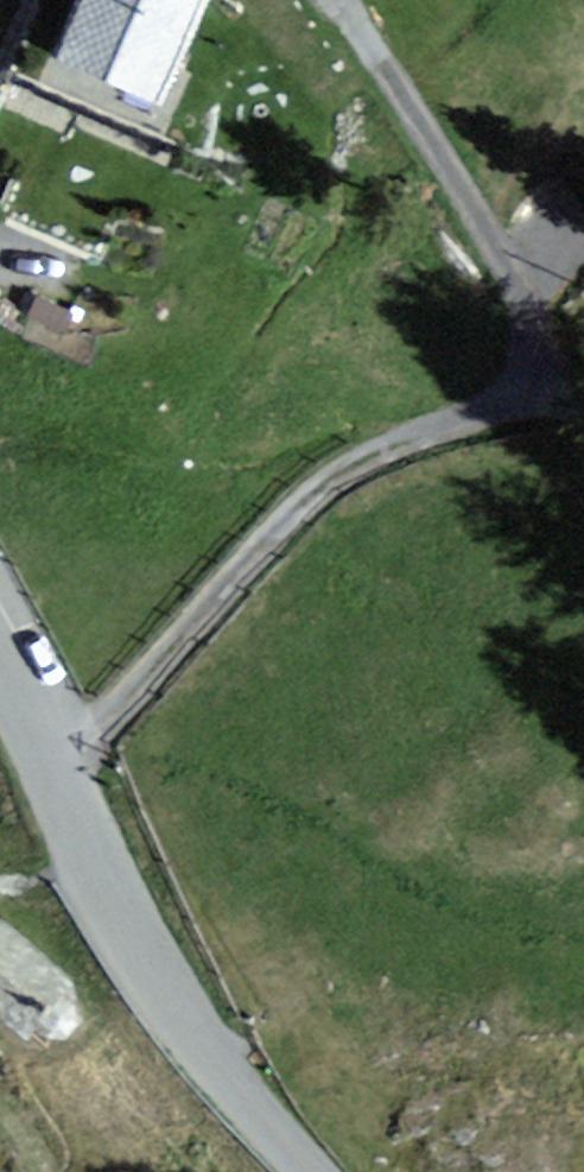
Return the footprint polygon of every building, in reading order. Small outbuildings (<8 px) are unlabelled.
[(39,68),(144,113),(193,0),(68,0),(39,68)] [(50,985),(0,943),(0,1034),(5,1038),(50,985)]
